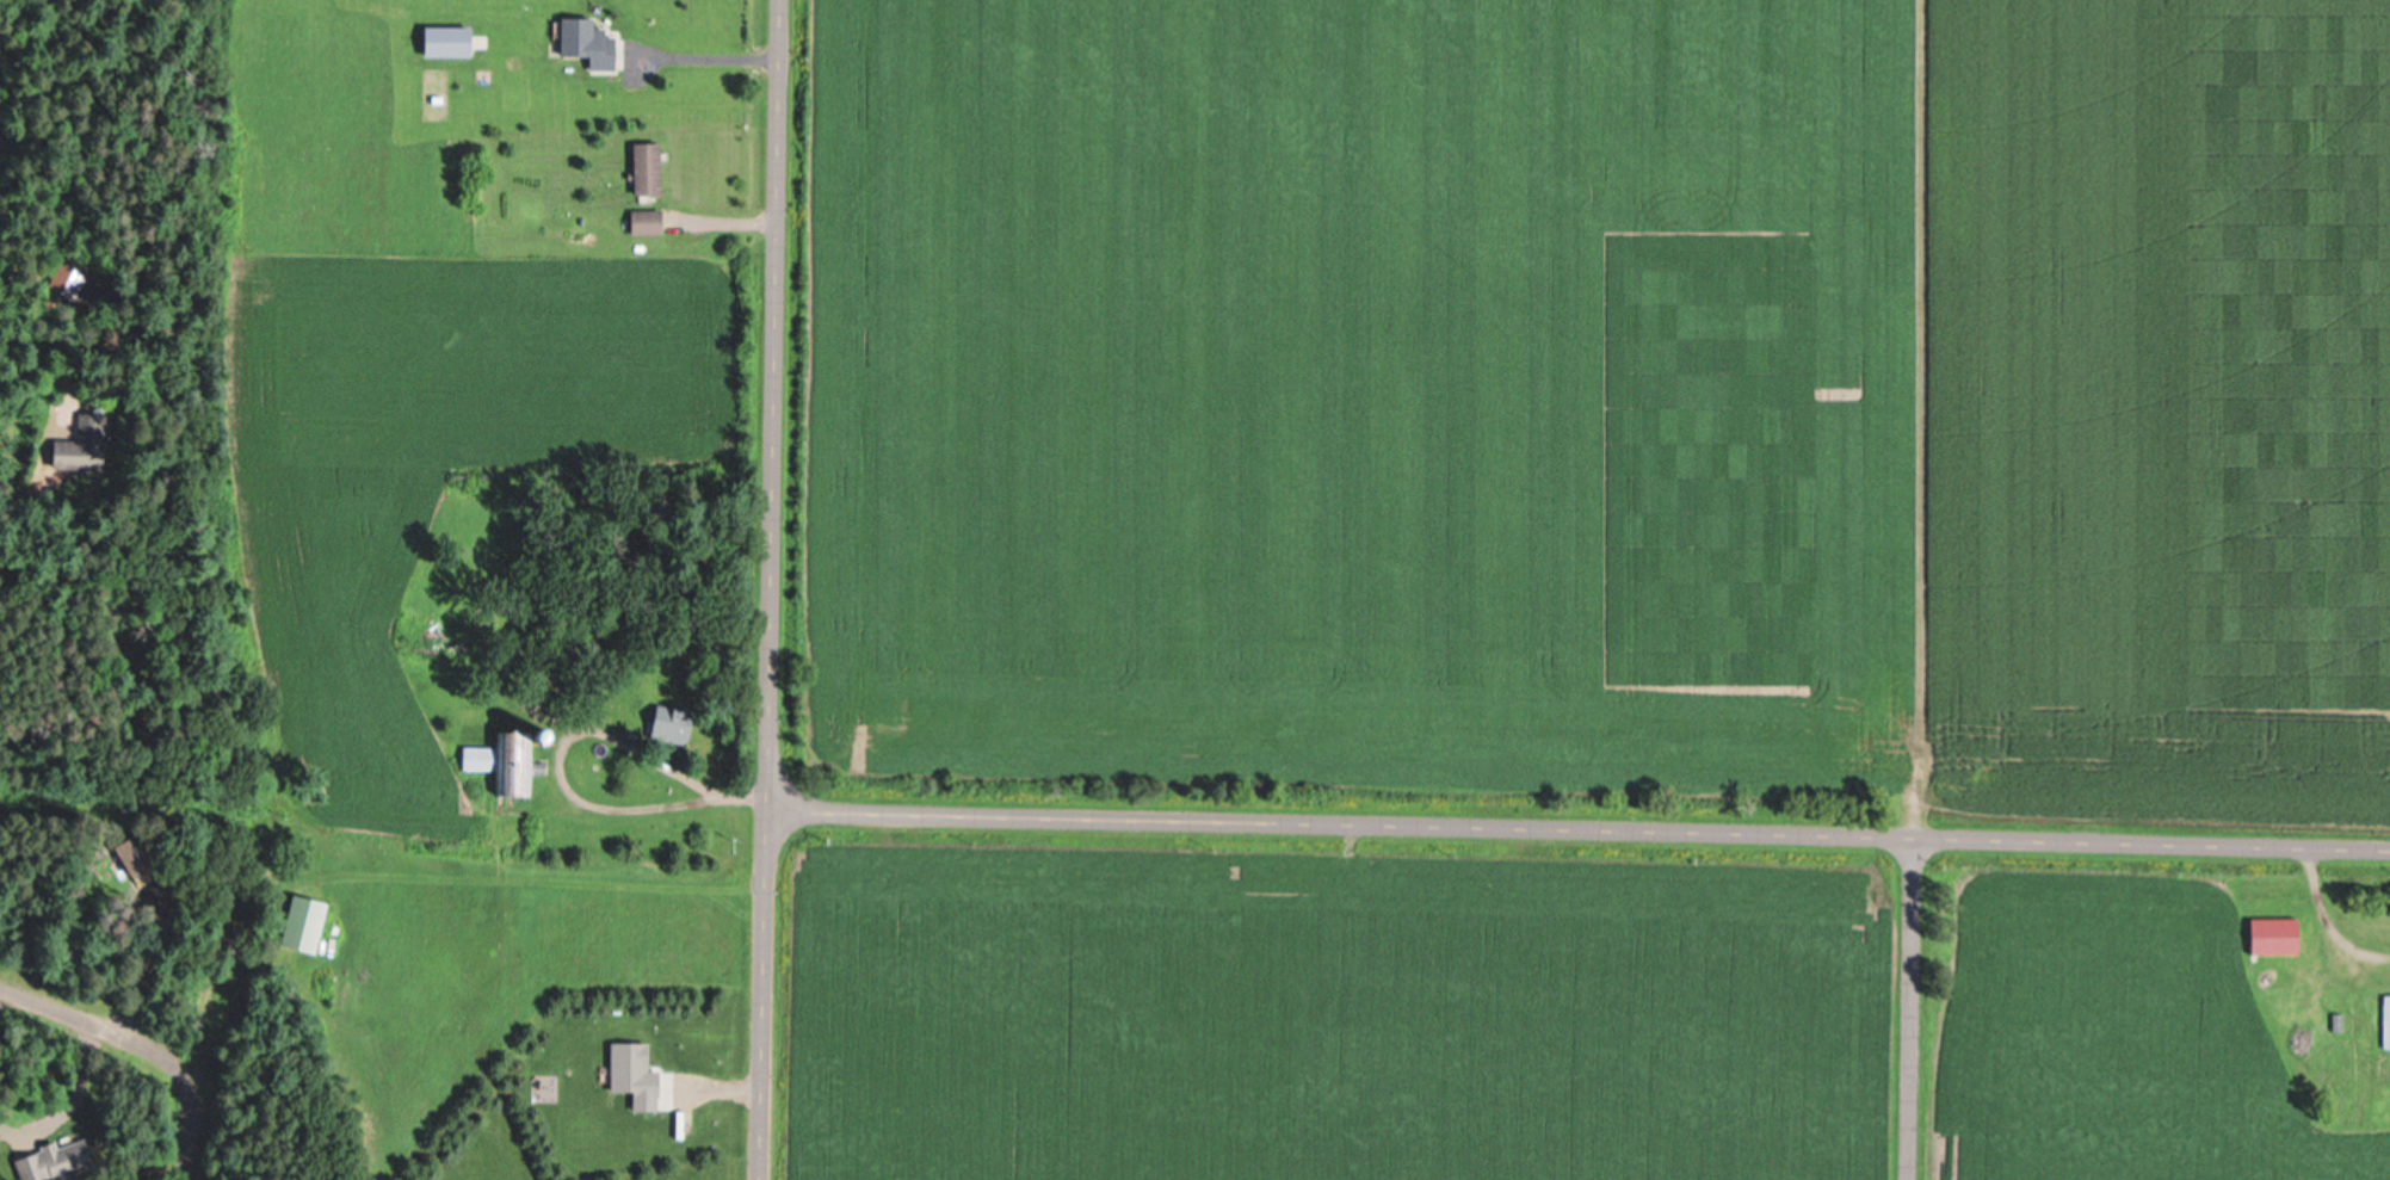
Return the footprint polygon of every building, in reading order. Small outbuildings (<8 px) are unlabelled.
[(554,17),(554,56),(583,56),(583,69),(607,69),(608,29),(592,28),(593,17),(554,17)] [(628,194),(658,194),(658,141),(628,141),(628,194)] [(659,209),(625,209),(625,233),(659,233),(659,209)] [(45,439),(45,467),(100,467),(101,412),(68,412),(68,417),(74,417),(74,439),(45,439)] [(692,710),(645,707),(643,737),(690,740),(692,710)] [(490,770),(490,796),(527,796),(527,773),(540,773),(540,762),(530,762),(530,744),(548,744),(549,727),(492,727),(491,746),(457,746),(457,770),(490,770)] [(271,944),(310,955),(324,903),(285,892),(271,944)] [(2275,996),(2311,995),(2310,982),(2308,982),(2307,925),(2273,925),(2273,918),(2245,918),(2246,955),(2275,955),(2275,996)] [(2389,1048),(2389,995),(2381,995),(2381,1048),(2389,1048)] [(51,1147),(51,1146),(9,1156),(15,1179),(41,1179),(86,1169),(79,1140),(51,1147)]
